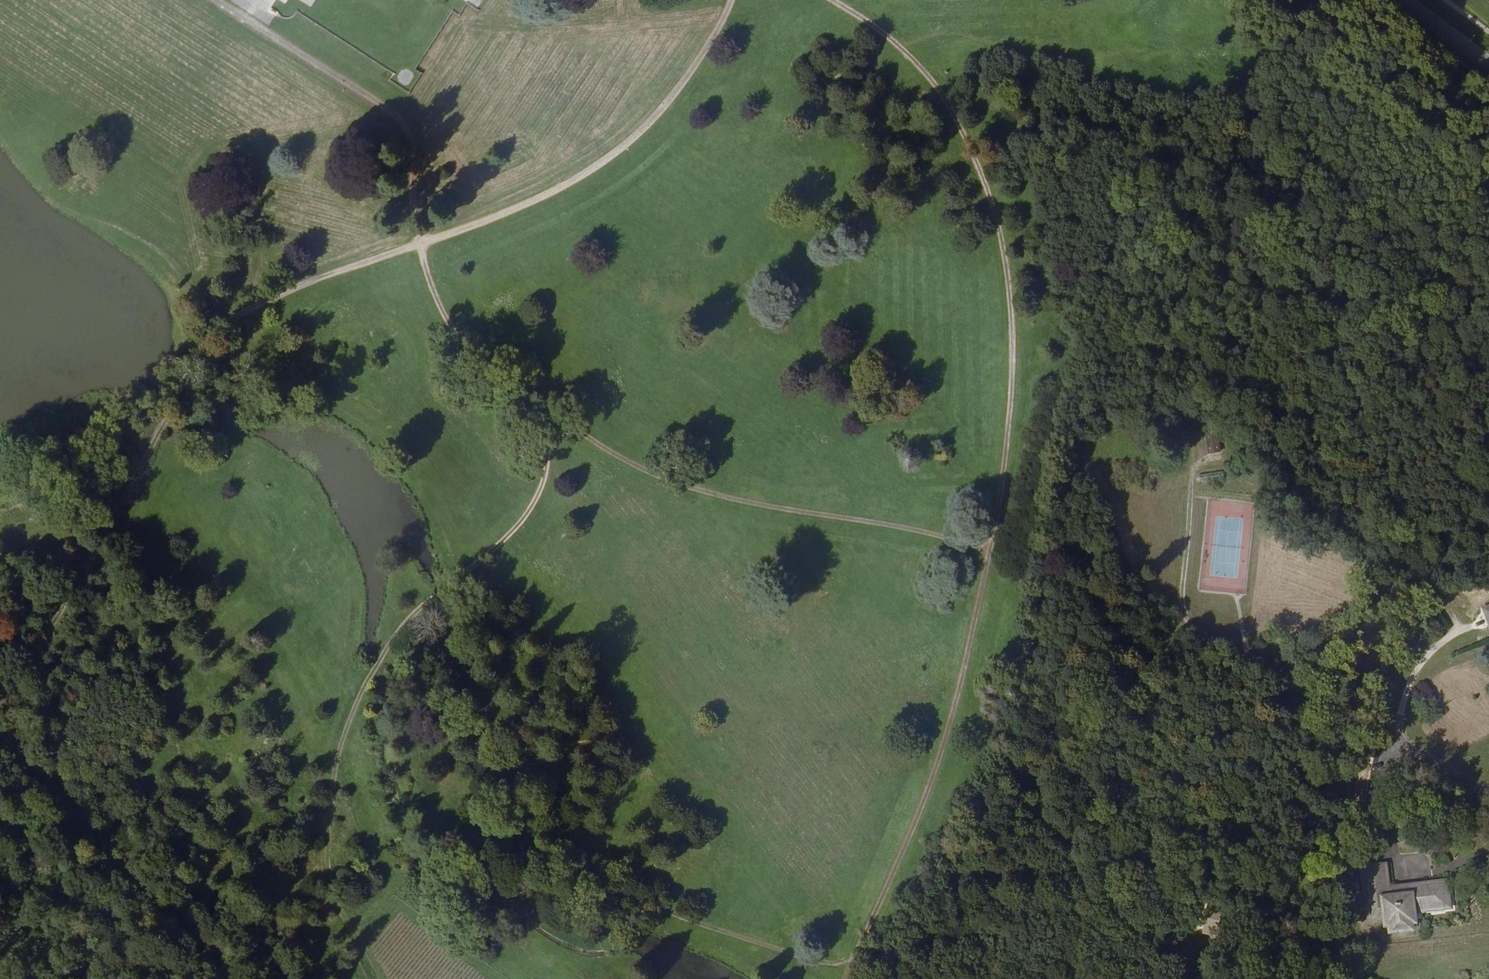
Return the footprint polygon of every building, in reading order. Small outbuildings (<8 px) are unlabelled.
[(398,82),(408,87),(414,74),(404,69),(398,82)] [(1219,431),(1206,433),(1209,453),(1221,452),(1219,431)] [(1222,473),(1206,475),(1207,481),(1223,478),(1222,473)] [(1480,604),(1488,629),(1488,601),(1480,604)] [(1328,871),(1335,871),(1333,857),(1326,857),(1328,871)] [(1417,877),(1412,878),(1414,886),(1384,891),(1383,883),(1381,871),(1384,870),(1382,861),(1380,861),(1379,858),(1355,862),(1359,886),(1354,887),(1356,904),(1361,903),(1363,916),(1378,914),(1379,921),(1384,920),(1385,925),(1403,922),(1402,917),(1408,916),(1406,902),(1413,901),(1413,904),(1446,899),(1442,874),(1430,876),(1429,872),(1416,874),(1417,877)] [(1414,886),(1412,878),(1383,883),(1384,891),(1414,886)]
